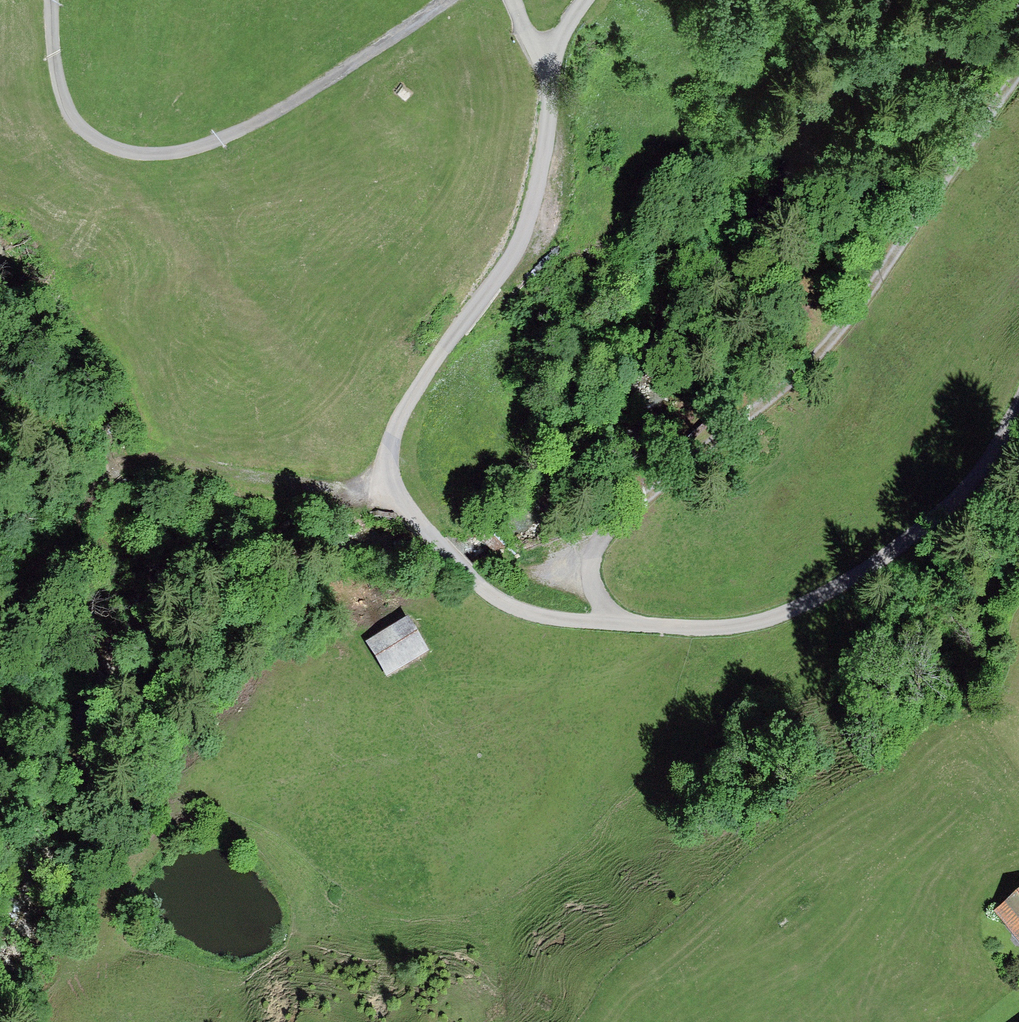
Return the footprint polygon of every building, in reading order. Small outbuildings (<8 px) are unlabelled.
[(404,622),(361,648),(382,683),(425,658),(404,622)] [(991,912),(1018,949),(1018,891),(991,912)]
